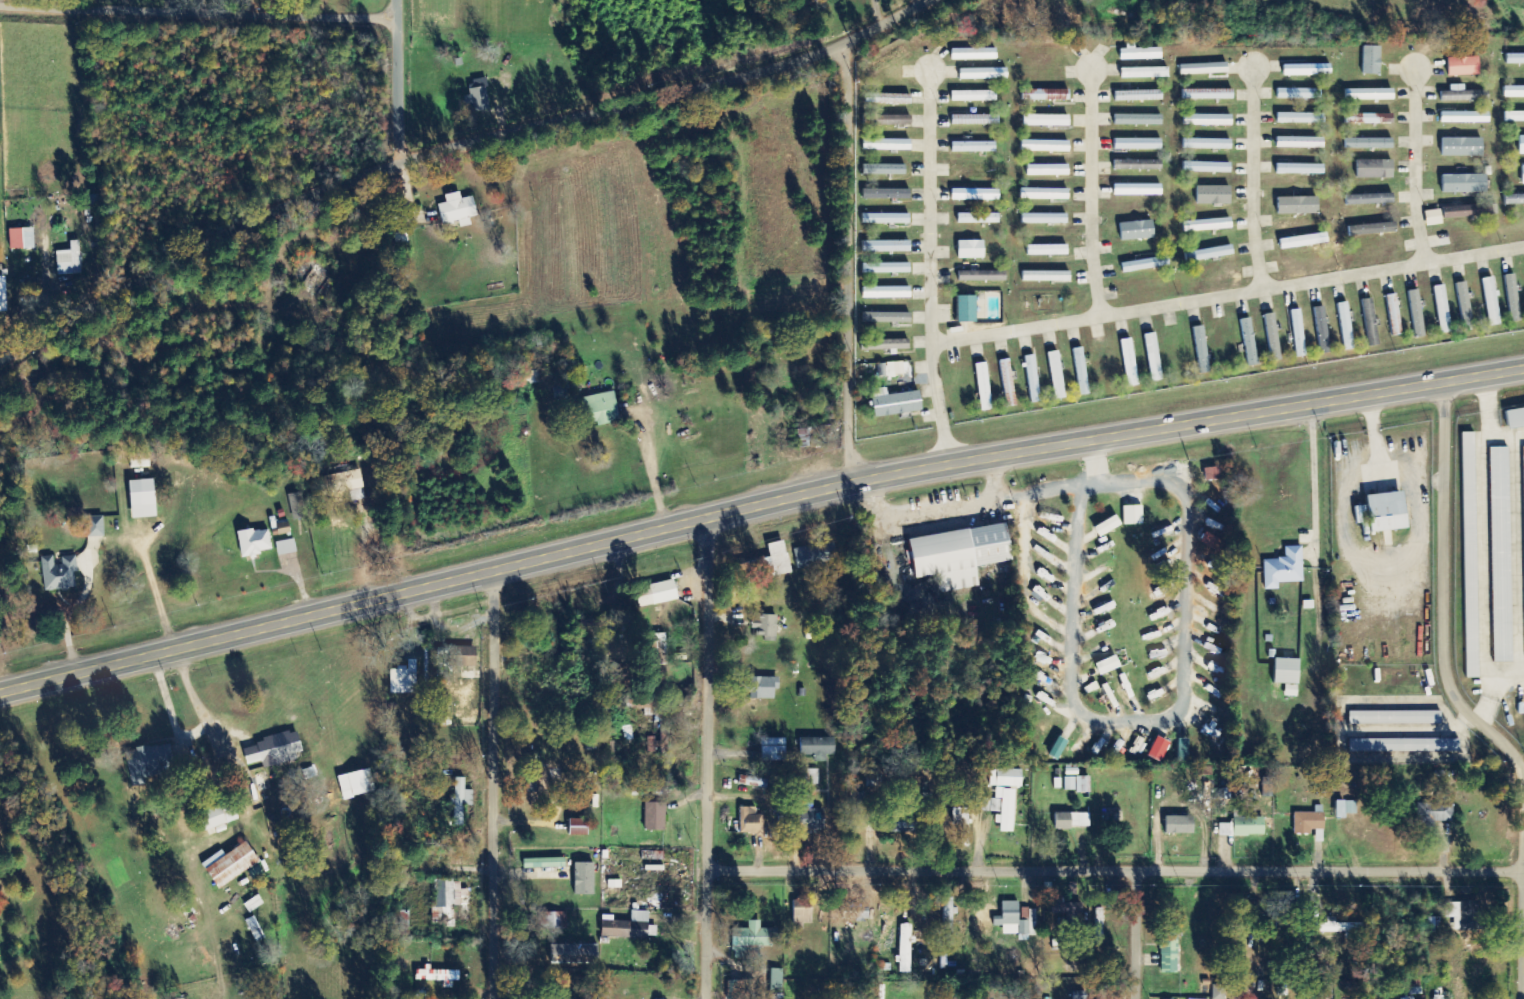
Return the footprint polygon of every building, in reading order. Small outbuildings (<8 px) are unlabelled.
[(1121,60),(1162,59),(1162,49),(1136,49),(1135,43),(1127,43),(1127,49),(1121,50),(1121,60)] [(1363,75),(1381,75),(1382,47),(1364,47),(1363,75)] [(997,50),(952,50),(951,60),(997,60),(997,50)] [(1507,54),(1507,65),(1523,65),(1523,54),(1507,54)] [(1480,58),(1449,59),(1450,77),(1481,75),(1480,58)] [(1229,73),(1229,63),(1180,65),(1181,75),(1229,73)] [(1284,77),(1332,76),(1332,65),(1283,66),(1284,77)] [(1121,69),(1122,79),(1169,78),(1169,68),(1121,69)] [(960,80),(1008,79),(1008,69),(960,69),(960,80)] [(470,80),(471,111),(489,111),(488,79),(470,80)] [(1465,85),(1451,85),(1451,92),(1441,92),(1442,102),(1489,101),(1488,91),(1466,92),(1465,85)] [(1504,87),(1504,98),(1523,98),(1523,87),(1504,87)] [(1234,100),(1234,89),(1183,90),(1183,100),(1234,100)] [(1322,90),(1278,89),(1278,99),(1321,100),(1322,90)] [(1069,90),(1022,90),(1022,101),(1069,101),(1069,90)] [(1395,100),(1395,90),(1346,90),(1346,100),(1395,100)] [(997,91),(952,92),(952,102),(997,102),(997,91)] [(1115,102),(1163,101),(1163,91),(1115,92),(1115,102)] [(865,103),(911,106),(912,96),(866,94),(865,103)] [(1490,123),(1490,112),(1441,113),(1441,124),(1490,123)] [(1505,112),(1505,123),(1523,122),(1523,112),(1505,112)] [(1278,123),(1325,124),(1325,114),(1278,114),(1278,123)] [(1393,114),(1363,115),(1363,124),(1393,123),(1393,114)] [(1000,115),(952,116),(952,126),(1000,125),(1000,115)] [(1070,127),(1070,115),(1023,115),(1023,127),(1070,127)] [(1163,115),(1115,115),(1115,125),(1163,125),(1163,115)] [(1233,116),(1184,115),(1184,125),(1233,126),(1233,116)] [(1325,138),(1277,138),(1277,148),(1325,149),(1325,138)] [(1442,157),(1484,157),(1484,139),(1442,138),(1442,157)] [(1162,139),(1114,139),(1114,150),(1162,150),(1162,139)] [(1232,150),(1232,140),(1183,139),(1183,149),(1232,150)] [(1393,140),(1346,139),(1346,149),(1393,150),(1393,140)] [(912,140),(863,140),(863,150),(911,151),(912,140)] [(1021,152),(1070,153),(1070,142),(1021,140),(1021,152)] [(997,152),(996,142),(952,143),(953,153),(997,152)] [(1162,160),(1114,161),(1115,171),(1162,170),(1162,160)] [(1358,178),(1394,179),(1395,161),(1358,160),(1358,178)] [(1183,172),(1232,173),(1232,164),(1183,162),(1183,172)] [(1277,174),(1325,175),(1325,165),(1277,164),(1277,174)] [(906,165),(863,165),(863,174),(906,175),(906,165)] [(1069,165),(1027,165),(1027,177),(1070,176),(1069,165)] [(1443,194),(1488,193),(1487,175),(1443,176),(1443,194)] [(1162,196),(1162,185),(1114,185),(1114,195),(1162,196)] [(1197,187),(1198,205),(1232,204),(1231,187),(1197,187)] [(911,190),(863,189),(863,199),(911,200),(911,190)] [(1069,201),(1070,190),(1021,189),(1021,200),(1069,201)] [(445,196),(447,203),(438,205),(443,227),(460,223),(461,228),(471,226),(470,218),(478,217),(473,197),(462,199),(460,192),(445,196)] [(1348,205),(1395,203),(1395,194),(1348,195),(1348,205)] [(1505,195),(1506,205),(1523,205),(1523,195),(1505,195)] [(1319,198),(1278,198),(1279,215),(1319,214),(1319,198)] [(1445,207),(1445,218),(1496,217),(1495,206),(1445,207)] [(1444,225),(1441,210),(1425,212),(1428,227),(1444,225)] [(910,225),(910,215),(862,214),(862,224),(910,225)] [(999,214),(958,214),(958,225),(999,224),(999,214)] [(1068,224),(1068,214),(1022,214),(1022,224),(1068,224)] [(1233,230),(1232,220),(1183,222),(1184,232),(1233,230)] [(1121,241),(1155,239),(1154,221),(1121,223),(1121,241)] [(1350,236),(1397,234),(1396,223),(1349,226),(1350,236)] [(34,229),(10,229),(10,250),(34,249),(34,229)] [(1329,245),(1328,234),(1280,238),(1281,249),(1329,245)] [(71,242),(73,274),(81,274),(80,241),(71,242)] [(911,242),(863,241),(862,252),(911,253),(911,242)] [(985,241),(958,241),(959,260),(985,259),(985,241)] [(1027,246),(1027,256),(1069,255),(1068,245),(1027,246)] [(1185,252),(1186,261),(1234,257),(1233,248),(1185,252)] [(1170,268),(1169,258),(1122,263),(1123,272),(1170,268)] [(911,263),(862,264),(862,274),(911,273),(911,263)] [(959,272),(959,282),(1007,281),(1007,272),(959,272)] [(1071,272),(1022,272),(1022,282),(1071,282),(1071,272)] [(1520,322),(1516,275),(1505,276),(1509,323),(1520,322)] [(1488,327),(1500,325),(1495,278),(1483,279),(1488,327)] [(1467,282),(1456,284),(1464,330),(1475,328),(1467,282)] [(1433,288),(1442,335),(1453,333),(1444,286),(1433,288)] [(911,287),(862,288),(863,299),(911,299),(911,287)] [(1411,291),(1414,337),(1424,336),(1420,291),(1411,291)] [(1388,295),(1391,337),(1401,336),(1398,294),(1388,295)] [(977,297),(958,297),(959,323),(977,323),(977,297)] [(1364,300),(1368,348),(1379,347),(1374,299),(1364,300)] [(1336,305),(1345,351),(1356,350),(1347,303),(1336,305)] [(1320,354),(1330,353),(1326,307),(1316,307),(1320,354)] [(1291,311),(1296,358),(1307,357),(1302,309),(1291,311)] [(911,324),(911,314),(863,313),(863,323),(911,324)] [(1266,315),(1271,361),(1281,360),(1276,314),(1266,315)] [(1258,366),(1253,318),(1243,319),(1248,367),(1258,366)] [(1212,372),(1203,326),(1193,328),(1201,374),(1212,372)] [(1162,381),(1157,333),(1146,335),(1151,382),(1162,381)] [(910,350),(909,340),(881,341),(881,335),(861,336),(862,351),(910,350)] [(1140,386),(1131,339),(1120,341),(1129,388),(1140,386)] [(1089,396),(1084,348),(1074,349),(1078,397),(1089,396)] [(1066,398),(1058,351),(1047,353),(1056,400),(1066,398)] [(1026,356),(1029,404),(1039,403),(1037,356),(1026,356)] [(1001,361),(1006,408),(1016,407),(1011,360),(1001,361)] [(912,362),(877,364),(877,378),(913,376),(912,362)] [(976,364),(981,412),(992,411),(987,363),(976,364)] [(524,385),(544,383),(543,370),(522,373),(524,385)] [(920,391),(888,396),(887,388),(871,391),(876,419),(923,411),(920,391)] [(586,398),(592,427),(620,422),(614,392),(586,398)] [(1509,428),(1523,427),(1523,409),(1508,410),(1509,428)] [(798,430),(800,448),(830,445),(828,426),(798,430)] [(1475,433),(1463,433),(1465,529),(1477,529),(1475,433)] [(1491,448),(1495,663),(1514,663),(1510,448),(1491,448)] [(1206,481),(1221,480),(1221,468),(1205,469),(1206,481)] [(365,491),(360,470),(318,479),(320,489),(327,488),(329,499),(365,491)] [(129,482),(133,520),(157,517),(154,479),(129,482)] [(1368,496),(1372,534),(1409,530),(1405,492),(1368,496)] [(1125,526),(1144,525),(1143,506),(1124,507),(1125,526)] [(88,538),(105,538),(104,517),(87,517),(88,538)] [(1099,538),(1122,527),(1117,517),(1094,527),(1099,538)] [(291,533),(289,522),(276,524),(279,536),(291,533)] [(1013,562),(1007,525),(910,539),(916,579),(939,576),(942,593),(980,588),(977,568),(1013,562)] [(242,558),(273,552),(269,529),(238,534),(242,558)] [(1201,544),(1223,552),(1227,542),(1205,534),(1201,544)] [(297,554),(296,541),(277,542),(278,556),(297,554)] [(771,558),(736,565),(740,582),(792,572),(786,541),(768,545),(771,558)] [(797,567),(837,563),(835,544),(795,548),(797,567)] [(1304,583),(1303,547),(1286,548),(1286,560),(1264,560),(1265,591),(1280,590),(1279,584),(1304,583)] [(45,592),(76,589),(75,574),(78,573),(77,556),(62,557),(62,565),(55,566),(54,556),(42,557),(45,592)] [(1467,679),(1479,679),(1478,577),(1467,577),(1468,593),(1467,593),(1467,603),(1466,603),(1467,679)] [(652,584),(653,592),(638,594),(639,606),(678,602),(676,581),(652,584)] [(755,640),(777,640),(778,616),(755,615),(755,640)] [(581,630),(601,631),(601,621),(582,620),(581,630)] [(653,634),(652,665),(666,665),(668,635),(653,634)] [(1121,669),(1117,657),(1096,664),(1100,676),(1121,669)] [(1300,660),(1276,659),(1275,684),(1286,685),(1285,697),(1299,697),(1300,660)] [(417,694),(417,660),(408,660),(408,670),(391,670),(391,695),(417,694)] [(777,700),(776,678),(749,678),(750,700),(777,700)] [(1350,725),(1442,725),(1442,712),(1350,712),(1350,725)] [(622,727),(624,742),(634,741),(631,725),(622,727)] [(244,744),(248,764),(263,761),(264,766),(304,758),(298,732),(244,744)] [(1059,761),(1068,742),(1058,737),(1049,756),(1059,761)] [(800,738),(801,756),(814,756),(814,762),(826,762),(826,755),(836,755),(835,738),(800,738)] [(1148,757),(1161,764),(1171,744),(1158,738),(1148,757)] [(786,761),(786,739),(762,739),(762,761),(786,761)] [(1190,741),(1179,740),(1178,763),(1189,763),(1190,741)] [(1461,753),(1461,740),(1350,740),(1350,752),(1461,753)] [(132,787),(149,784),(147,777),(165,774),(164,767),(174,765),(170,743),(125,752),(132,787)] [(344,799),(376,792),(371,769),(339,776),(344,799)] [(818,784),(818,769),(807,770),(807,785),(818,784)] [(990,787),(1022,788),(1022,770),(990,770),(990,787)] [(768,779),(739,776),(738,785),(767,788),(768,779)] [(1064,793),(1091,792),(1091,777),(1064,777),(1064,793)] [(465,778),(455,778),(455,798),(453,798),(452,826),(464,826),(464,806),(474,806),(474,791),(465,790),(465,778)] [(1013,833),(1015,789),(996,789),(995,799),(978,799),(978,813),(996,813),(995,824),(1001,824),(1000,833),(1013,833)] [(814,809),(813,793),(799,794),(801,833),(825,831),(823,809),(814,809)] [(1454,822),(1453,798),(1433,798),(1433,803),(1418,803),(1419,823),(1454,822)] [(239,819),(232,801),(199,814),(205,831),(239,819)] [(1337,819),(1347,819),(1347,814),(1357,815),(1357,801),(1337,801),(1337,819)] [(666,803),(646,803),(645,830),(666,830),(666,803)] [(756,807),(740,808),(740,835),(764,834),(764,815),(756,815),(756,807)] [(1295,834),(1313,834),(1313,829),(1325,829),(1325,812),(1295,813),(1295,834)] [(1090,829),(1090,813),(1055,814),(1055,829),(1090,829)] [(1195,817),(1166,816),(1166,834),(1195,834),(1195,817)] [(1265,817),(1234,818),(1235,836),(1265,836),(1265,817)] [(570,835),(588,836),(589,820),(570,820),(570,835)] [(888,823),(888,832),(914,833),(914,824),(888,823)] [(1232,836),(1232,824),(1220,824),(1220,837),(1232,836)] [(203,863),(217,888),(261,864),(248,842),(225,855),(223,851),(203,863)] [(524,869),(566,867),(565,858),(524,859),(524,869)] [(594,895),(595,863),(575,863),(575,894),(594,895)] [(455,927),(455,906),(469,905),(469,889),(461,889),(461,880),(436,881),(437,907),(432,908),(432,919),(446,919),(446,928),(455,927)] [(794,924),(812,924),(812,895),(794,895),(794,924)] [(1036,910),(1029,910),(1029,921),(1020,921),(1020,902),(1002,902),(1002,917),(993,917),(993,927),(1003,927),(1003,935),(1036,935),(1036,910)] [(1478,902),(1445,903),(1446,919),(1448,919),(1448,930),(1478,930),(1478,902)] [(1096,941),(1105,940),(1103,908),(1094,909),(1096,941)] [(566,932),(567,913),(538,911),(536,930),(566,932)] [(649,912),(632,911),(632,922),(611,921),(611,916),(603,916),(602,938),(649,939),(649,912)] [(734,929),(734,958),(757,959),(758,947),(772,947),(772,938),(778,938),(778,929),(761,929),(761,921),(749,921),(749,929),(734,929)] [(912,925),(901,924),(900,973),(912,973),(913,937),(912,937),(912,925)] [(1160,973),(1178,973),(1179,932),(1161,932),(1160,973)] [(460,970),(425,969),(425,970),(417,970),(416,981),(444,981),(444,988),(453,988),(453,981),(460,981),(460,970)] [(784,969),(771,969),(770,992),(783,992),(784,969)] [(728,998),(751,998),(752,981),(728,980),(728,998)] [(1213,998),(1226,998),(1226,985),(1213,985),(1213,998)]
